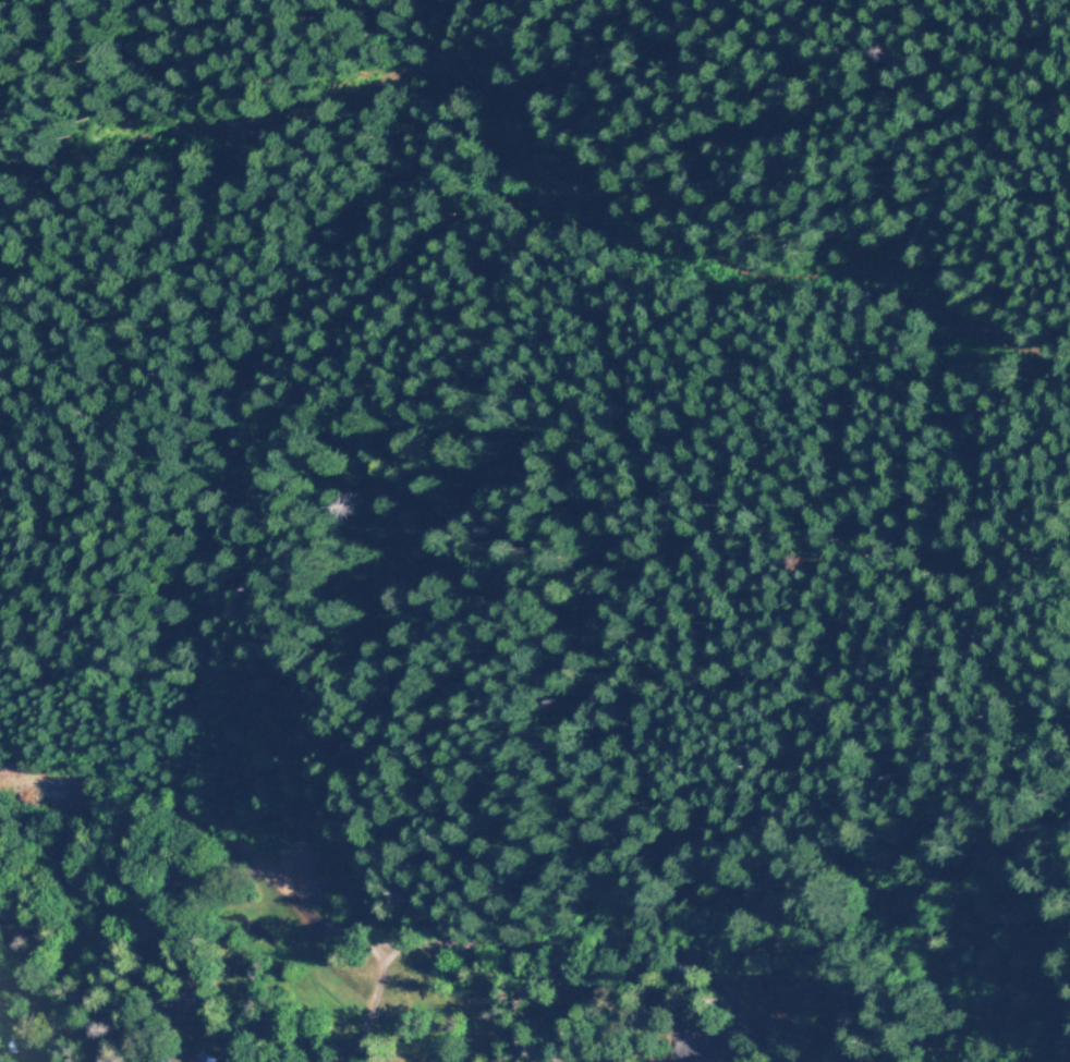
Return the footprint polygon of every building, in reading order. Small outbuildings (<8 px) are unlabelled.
[(189,1006),(184,992),(171,996),(176,1011),(189,1006)]
